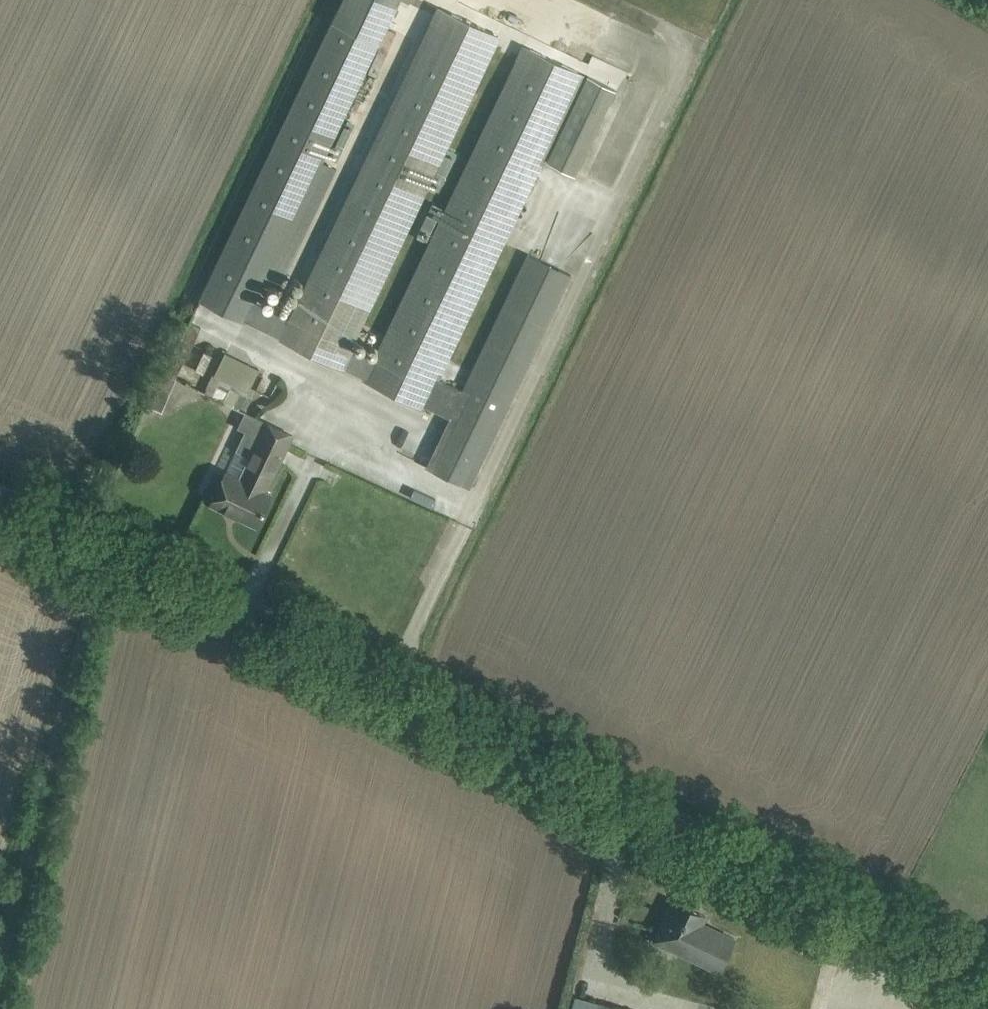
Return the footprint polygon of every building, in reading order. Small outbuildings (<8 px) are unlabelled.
[(199,299),(246,323),(248,320),(282,335),(281,338),(339,366),(340,365),(365,377),(365,379),(423,407),(424,405),(449,418),(426,466),(464,484),(469,486),(478,468),(529,362),(547,328),(572,276),(529,254),(464,390),(438,377),(542,158),(582,75),(524,47),(376,357),(353,346),(501,35),(440,6),(291,318),(251,300),(260,276),(278,283),(336,167),(325,162),(397,0),(341,0),(332,20),(334,21),(199,299)] [(582,75),(542,158),(576,175),(615,91),(582,75)] [(172,343),(159,371),(176,378),(189,350),(190,351),(201,327),(183,319),(172,343)] [(225,351),(214,374),(250,390),(260,368),(225,351)] [(159,371),(152,386),(169,394),(176,378),(159,371)] [(236,449),(211,503),(256,524),(271,494),(265,491),(292,434),(265,421),(246,412),(238,428),(245,432),(236,449)] [(680,952),(719,971),(734,938),(708,926),(708,927),(701,924),(705,915),(673,900),(657,932),(684,945),(680,952)]
